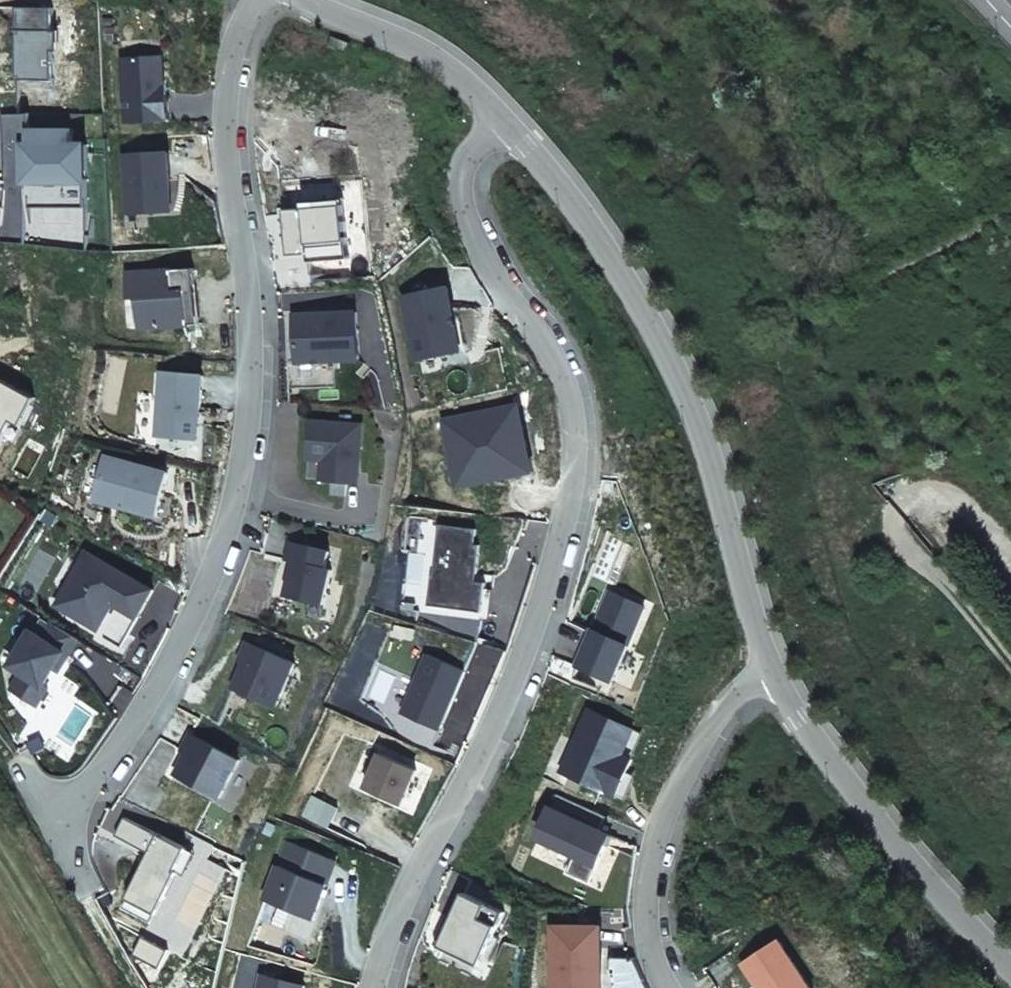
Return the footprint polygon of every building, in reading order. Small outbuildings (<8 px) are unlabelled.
[(188,303),(186,280),(196,279),(193,264),(127,269),(129,294),(136,293),(137,298),(188,303)] [(196,279),(186,280),(188,303),(198,303),(196,279)] [(137,298),(139,324),(189,320),(188,303),(137,298)] [(189,320),(199,319),(198,303),(188,303),(189,320)] [(162,366),(157,431),(199,435),(204,370),(162,366)] [(108,451),(97,495),(159,511),(170,467),(108,451)] [(294,536),(290,554),(296,555),(288,590),(326,599),(335,563),(329,562),(333,545),(294,536)] [(117,597),(141,611),(157,584),(90,545),(59,599),(102,624),(117,597)] [(81,633),(55,617),(45,632),(33,624),(11,659),(23,667),(13,683),(39,700),(50,683),(45,680),(56,663),(66,647),(71,650),(81,633)] [(66,647),(56,663),(60,666),(71,650),(66,647)] [(241,755),(193,728),(184,745),(188,747),(176,769),(221,793),(241,755)]
